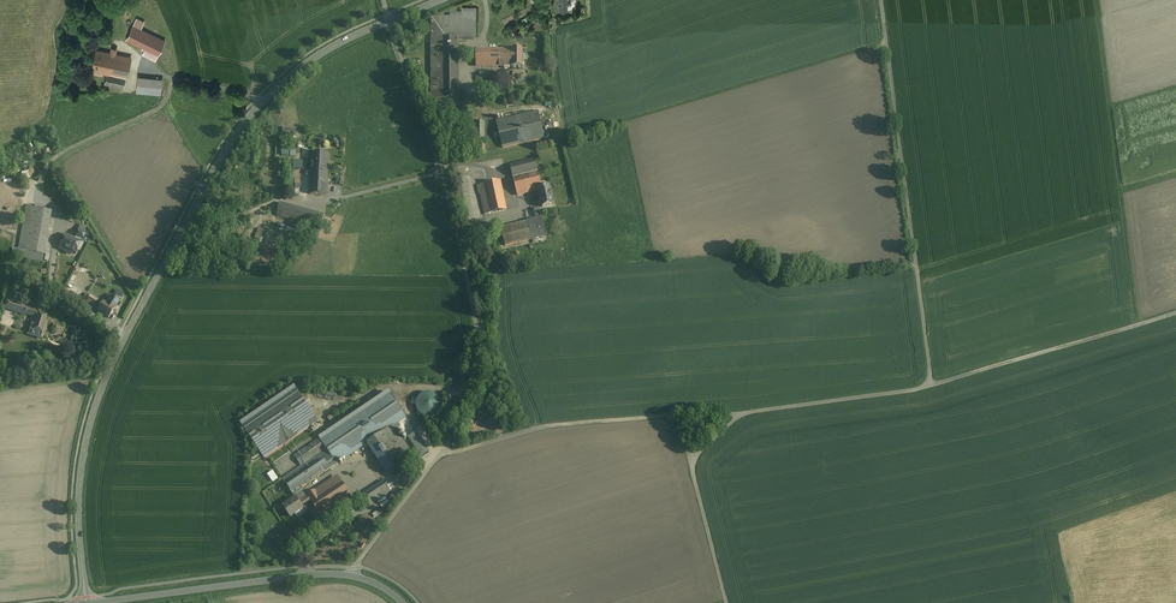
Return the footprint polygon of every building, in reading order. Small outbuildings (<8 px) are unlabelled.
[(558,10),(572,9),(571,0),(557,0),(558,10)] [(450,18),(431,18),(431,38),(458,38),(476,38),(476,8),(462,8),(462,14),(450,14),(450,18)] [(137,18),(126,40),(146,50),(143,55),(155,61),(165,41),(140,30),(144,22),(137,18)] [(458,38),(431,38),(431,98),(458,98),(458,38)] [(111,53),(96,49),(91,69),(107,73),(109,73),(114,53),(115,54),(116,49),(112,48),(111,53)] [(507,49),(507,66),(512,66),(512,67),(523,67),(523,49),(512,49),(511,48),(508,48),(507,49)] [(507,49),(476,49),(476,66),(507,66),(507,49)] [(115,54),(114,53),(109,73),(107,73),(105,83),(123,88),(130,57),(115,54)] [(162,80),(138,77),(137,91),(160,94),(162,80)] [(538,112),(497,121),(503,147),(544,138),(538,112)] [(484,121),(476,121),(476,151),(484,151),(484,121)] [(294,137),(294,127),(284,127),(283,136),(294,137)] [(313,153),(312,170),(328,171),(328,170),(330,170),(331,164),(328,164),(329,154),(313,153)] [(535,159),(510,165),(517,195),(538,189),(542,188),(535,159)] [(305,168),(305,160),(295,160),(295,168),(305,168)] [(312,170),(311,194),(327,195),(328,171),(312,170)] [(500,180),(477,185),(479,194),(480,193),(485,214),(506,209),(500,180)] [(538,189),(542,206),(554,203),(549,186),(542,188),(538,189)] [(325,215),(280,203),(277,215),(321,227),(325,215)] [(52,211),(27,206),(19,249),(44,254),(52,211)] [(533,207),(534,214),(542,213),(541,206),(533,207)] [(541,217),(500,227),(505,245),(546,235),(541,217)] [(79,229),(75,238),(80,240),(82,241),(86,231),(79,229)] [(75,238),(65,234),(60,247),(75,253),(80,240),(75,238)] [(90,295),(86,301),(93,306),(97,300),(90,295)] [(103,301),(97,311),(108,318),(115,309),(114,308),(119,300),(113,296),(107,304),(103,301)] [(4,307),(26,314),(28,307),(26,306),(26,304),(8,297),(4,307)] [(28,307),(26,314),(33,316),(27,333),(40,338),(43,326),(45,326),(47,322),(45,321),(46,317),(41,315),(42,310),(36,307),(35,309),(28,307)] [(295,387),(241,423),(264,457),(318,421),(295,387)] [(389,392),(320,438),(337,464),(367,443),(394,425),(406,417),(389,392)] [(421,415),(442,415),(441,392),(420,393),(421,415)] [(394,425),(367,443),(387,473),(414,455),(394,425)] [(337,464),(320,438),(295,456),(301,465),(283,478),(293,494),(337,464)] [(274,482),(280,478),(274,470),(269,474),(274,482)] [(337,476),(307,496),(311,502),(320,515),(349,495),(337,476)] [(384,481),(359,498),(365,508),(391,490),(384,481)] [(307,496),(299,502),(303,507),(311,502),(307,496)] [(296,498),(284,507),(291,517),(303,508),(303,507),(299,502),(296,498)] [(374,513),(376,517),(387,511),(384,507),(374,513)]
